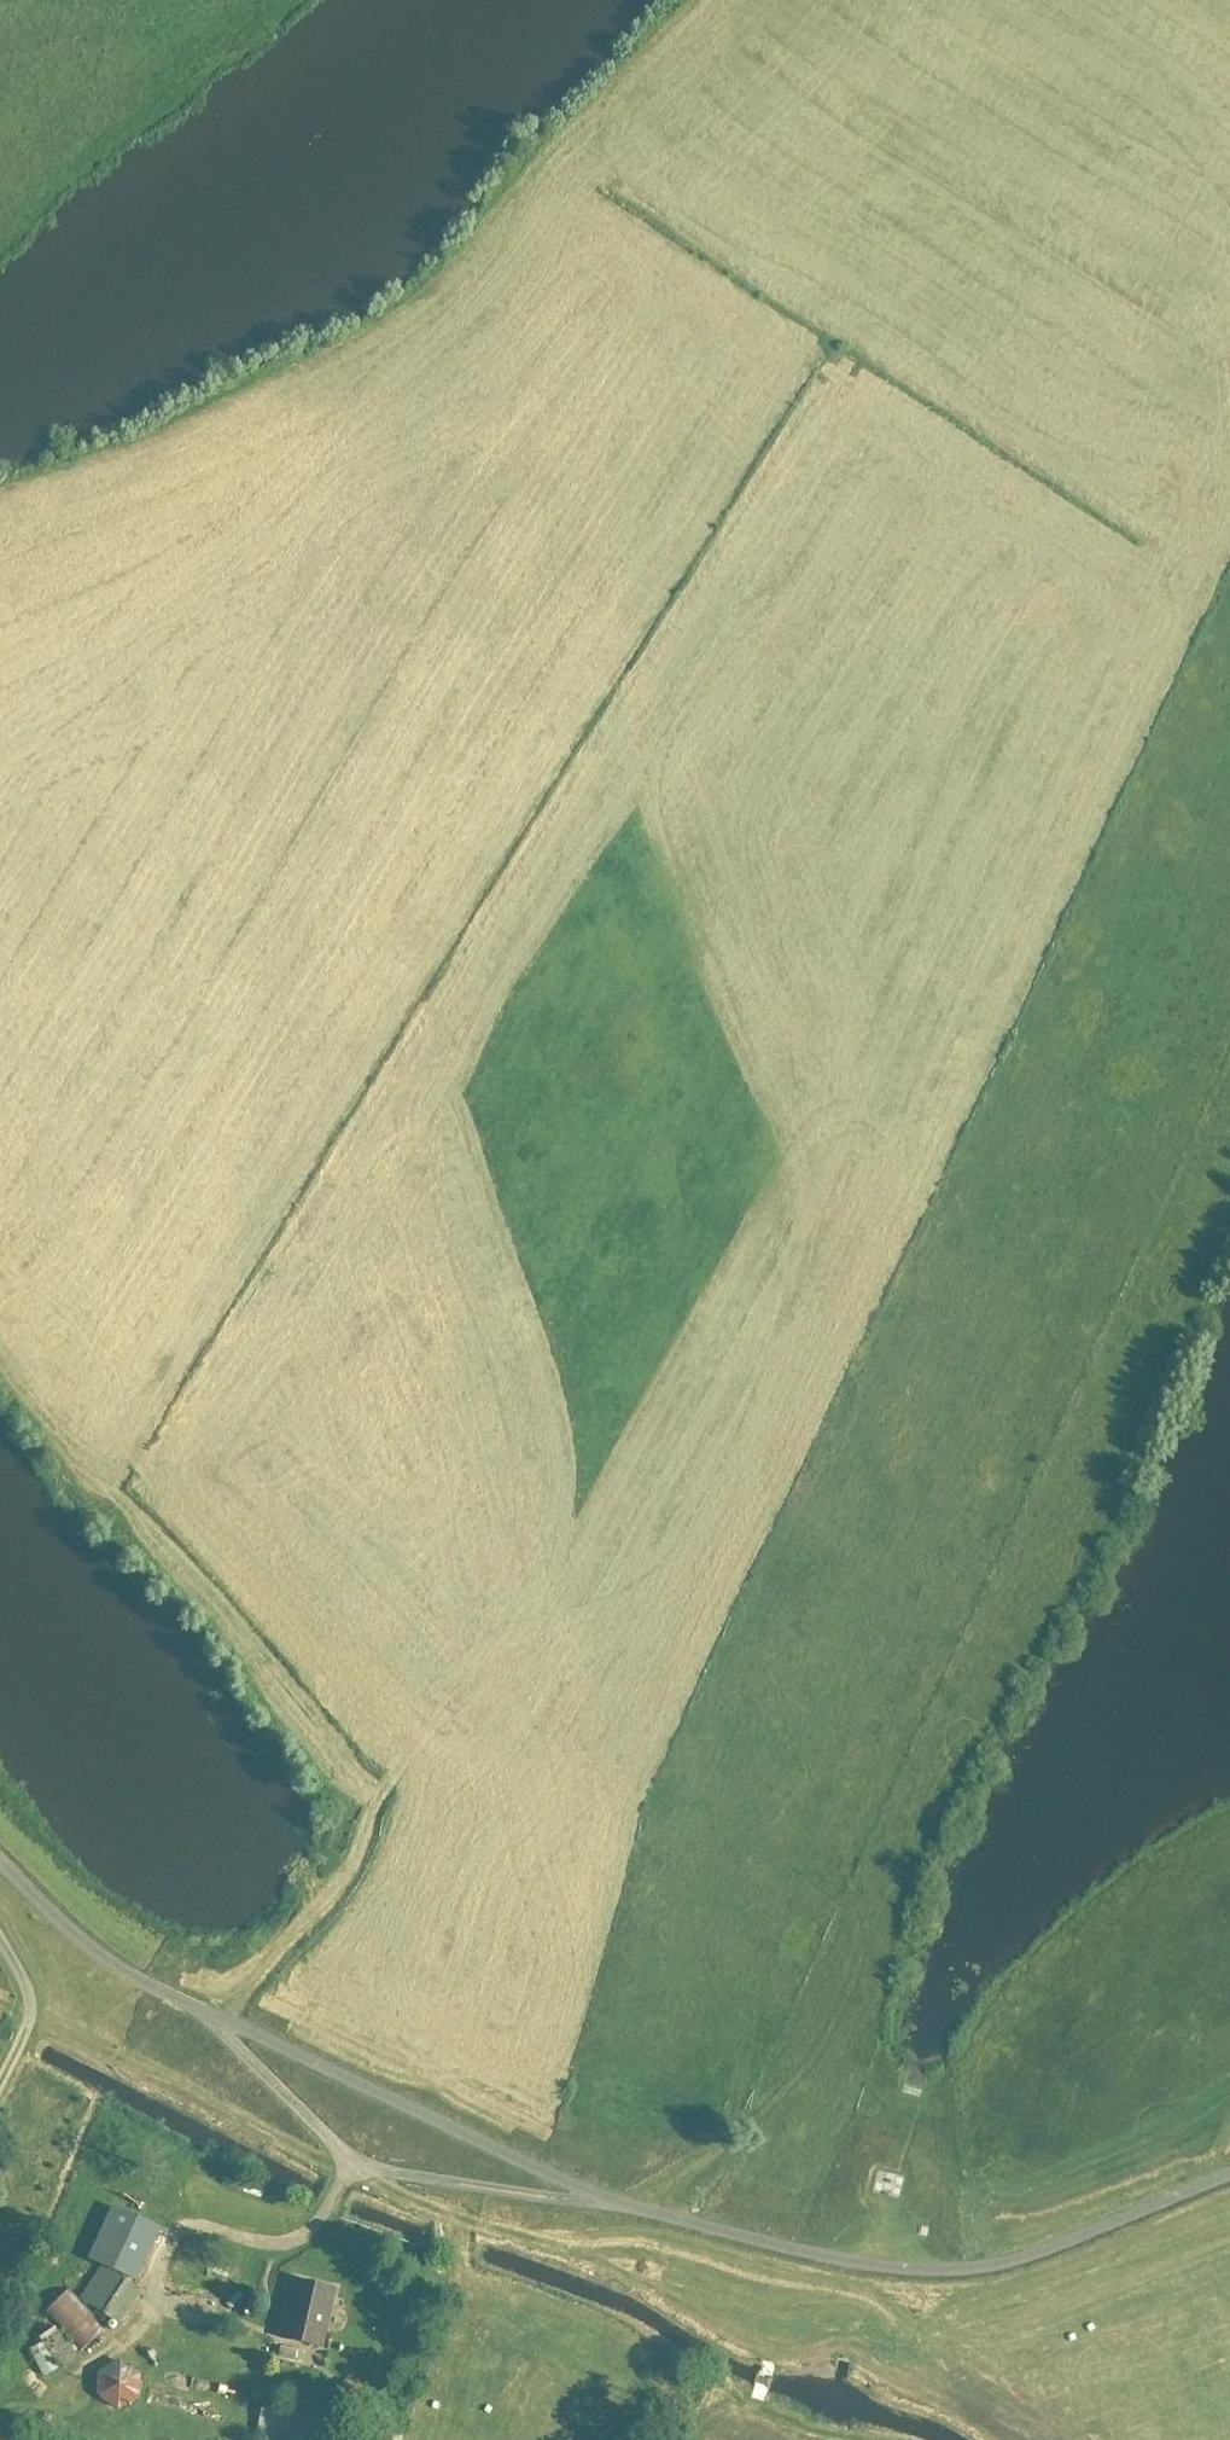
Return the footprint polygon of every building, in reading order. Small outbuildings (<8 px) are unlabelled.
[(113,2207),(90,2257),(134,2278),(157,2227),(113,2207)] [(118,2324),(141,2290),(103,2265),(79,2298),(118,2324)] [(334,2288),(296,2279),(282,2338),(320,2346),(334,2288)] [(105,2327),(70,2289),(46,2310),(83,2349),(105,2327)] [(79,2357),(55,2326),(40,2337),(44,2342),(28,2349),(43,2376),(60,2366),(62,2369),(79,2357)] [(129,2407),(128,2367),(95,2368),(95,2407),(129,2407)] [(396,2427),(369,2422),(365,2439),(394,2439),(396,2427)]
